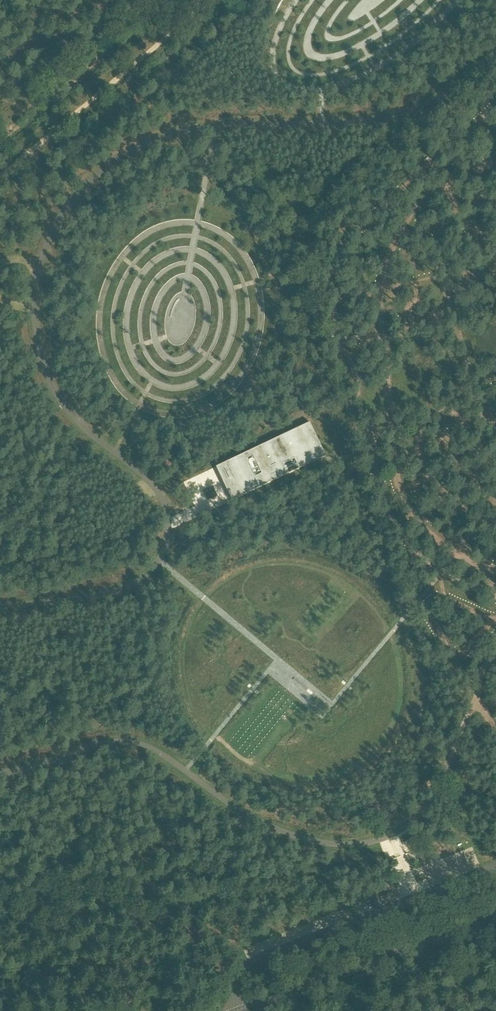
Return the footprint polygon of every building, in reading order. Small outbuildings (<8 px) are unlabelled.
[(230,468),(223,471),(232,491),(240,487),(237,482),(240,481),(242,486),(261,477),(258,472),(261,470),(262,471),(279,463),(281,466),(278,468),(281,475),(318,458),(304,429),(304,428),(270,444),(270,445),(272,448),(255,456),(255,457),(252,459),(251,458),(233,466),(236,472),(233,473),(230,468)]
